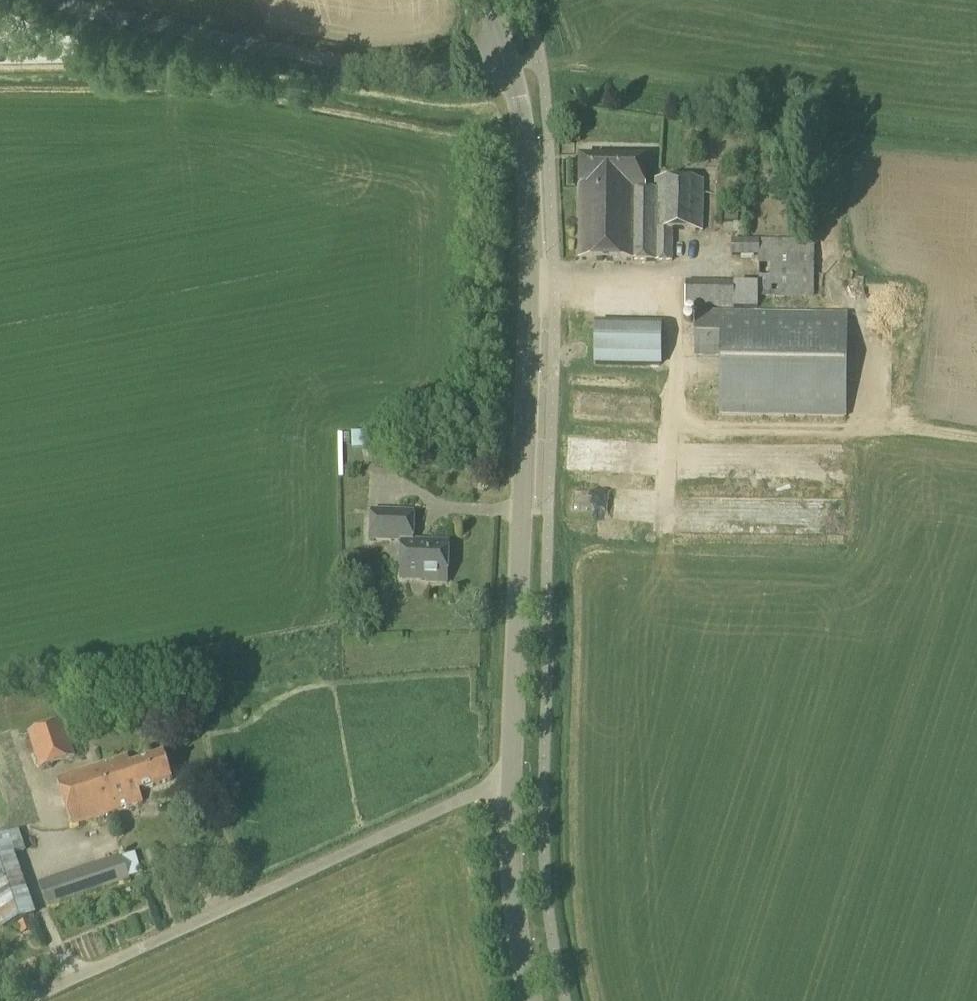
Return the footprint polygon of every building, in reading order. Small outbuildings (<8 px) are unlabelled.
[(655,192),(645,192),(646,160),(580,159),(579,187),(580,187),(578,261),(672,263),(672,232),(702,233),(704,182),(655,181),(655,192)] [(724,223),(737,223),(737,208),(724,208),(724,223)] [(813,299),(814,241),(758,241),(757,242),(731,242),(731,257),(758,257),(758,283),(684,282),(683,309),(757,310),(757,298),(813,299)] [(845,419),(847,314),(695,312),(695,359),(719,359),(719,417),(845,419)] [(660,367),(661,324),(594,323),(593,366),(660,367)] [(368,449),(368,432),(350,432),(350,435),(341,435),(341,445),(351,445),(351,449),(368,449)] [(839,534),(837,497),(814,499),(816,535),(839,534)] [(447,584),(448,544),(413,543),(414,514),(372,512),(371,542),(403,543),(401,580),(427,581),(427,583),(447,584)] [(38,770),(74,758),(63,722),(27,734),(38,770)] [(37,825),(12,755),(0,759),(0,838),(37,825)] [(172,783),(164,757),(131,767),(128,757),(57,780),(72,827),(143,804),(139,794),(172,783)] [(10,893),(27,890),(19,838),(2,841),(10,893)] [(47,907),(127,880),(120,857),(40,884),(47,907)] [(19,915),(36,914),(35,897),(18,898),(19,915)]
